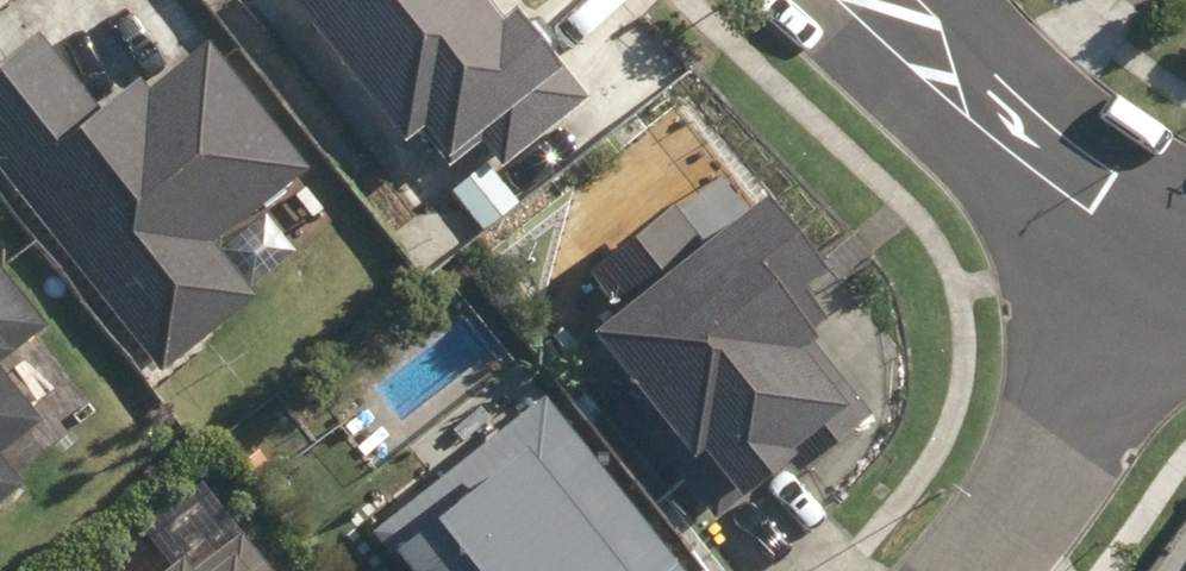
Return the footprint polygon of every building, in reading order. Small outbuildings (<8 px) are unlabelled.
[(413,130),(424,121),(453,158),(486,133),(507,159),(590,93),(563,59),(567,56),(522,0),(521,0),(507,11),(499,0),(308,0),(413,130)] [(0,61),(0,164),(163,366),(257,291),(215,239),(309,164),(210,40),(152,86),(142,73),(104,103),(43,27),(0,61)] [(627,302),(600,323),(670,410),(650,426),(714,505),(854,394),(807,336),(820,325),(816,320),(829,310),(804,278),(829,258),(772,187),(705,240),(676,204),(598,266),(627,302)] [(24,469),(4,443),(46,410),(2,354),(49,317),(0,254),(0,488),(24,469)] [(550,392),(374,530),(407,570),(692,570),(550,392)] [(162,570),(278,570),(247,532),(202,566),(190,550),(162,570)]
